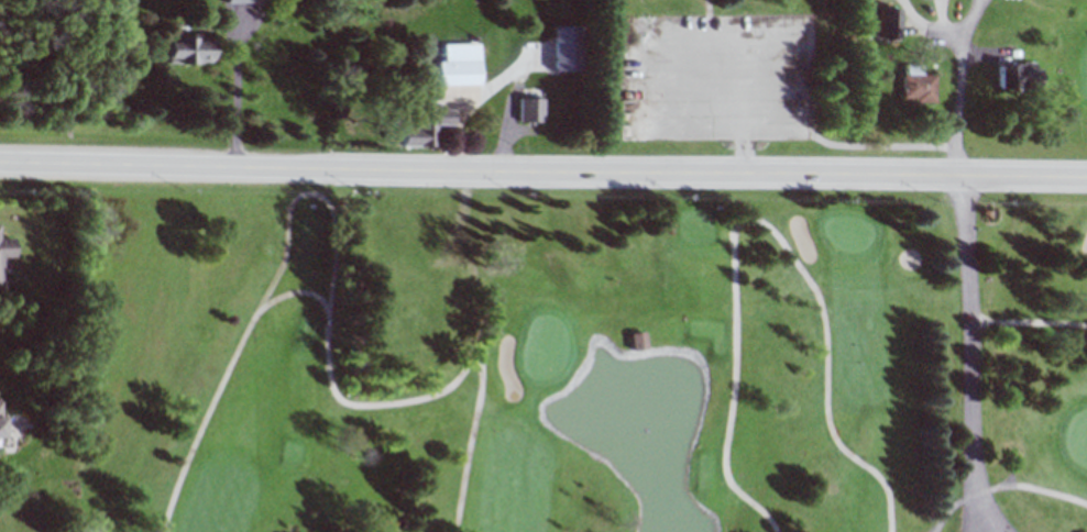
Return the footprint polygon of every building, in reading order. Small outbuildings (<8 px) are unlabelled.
[(880,8),(901,8),(900,36),(880,36),(880,8)] [(167,63),(212,63),(212,34),(176,34),(176,42),(167,42),(167,63)] [(480,43),(447,43),(447,55),(438,55),(438,85),(480,85),(480,43)] [(998,63),(1035,64),(1035,88),(998,87),(998,63)] [(902,74),(905,74),(905,65),(922,66),(922,74),(936,74),(935,102),(914,102),(914,98),(901,98),(902,74)] [(519,122),(542,122),(542,98),(519,98),(519,122)] [(415,122),(399,121),(399,146),(437,146),(437,125),(450,125),(450,109),(439,109),(439,101),(428,101),(428,110),(415,110),(415,122)] [(3,257),(14,257),(14,237),(0,237),(0,229),(0,292),(3,292),(3,257)] [(630,332),(646,330),(648,348),(633,351),(630,332)]
